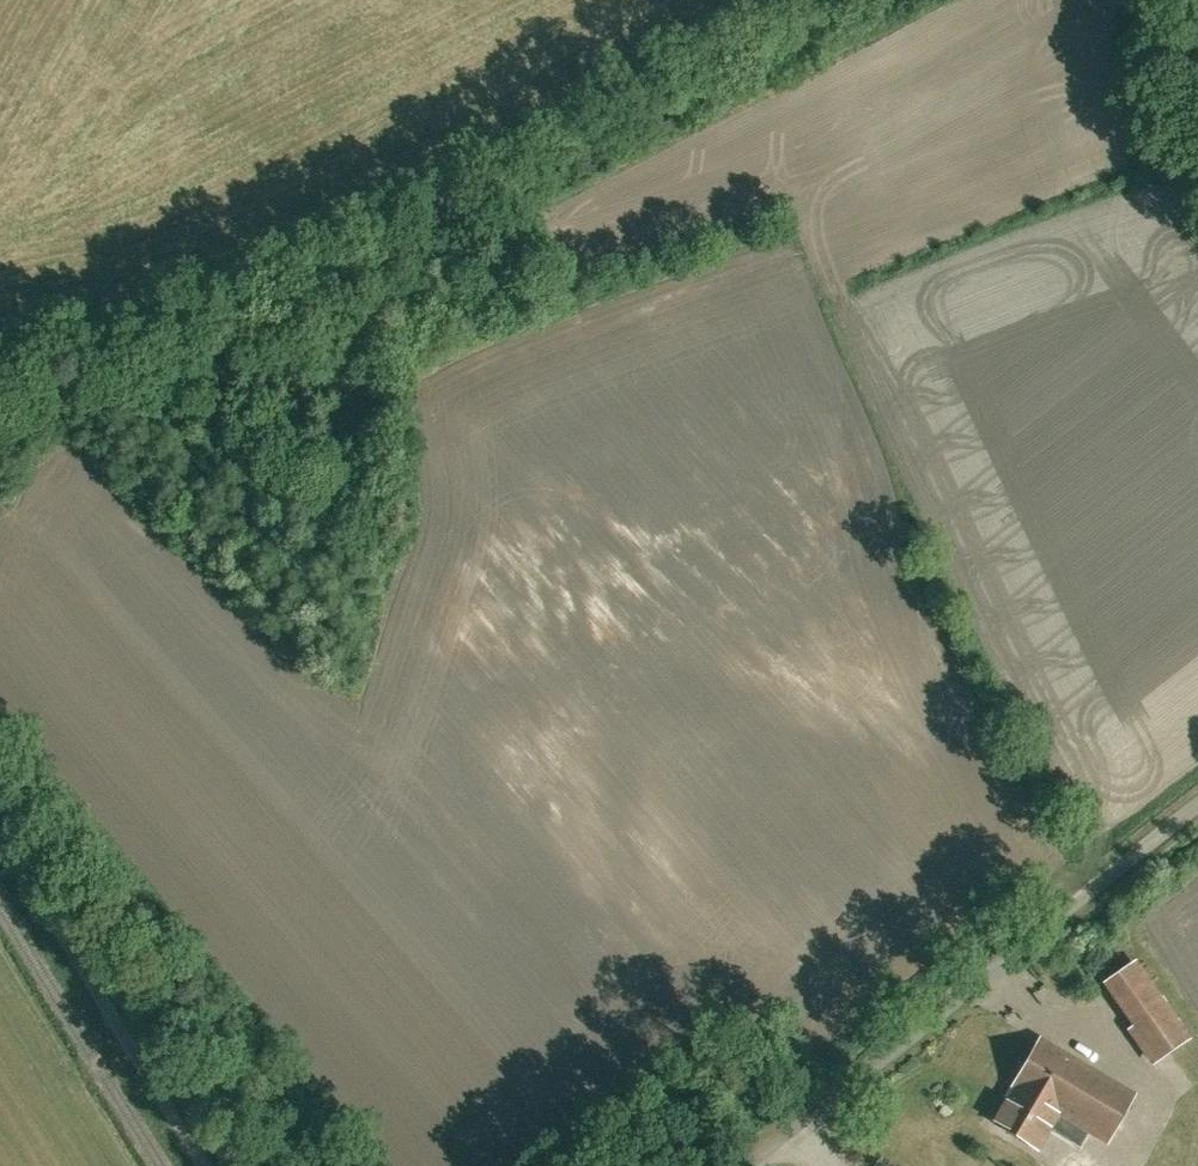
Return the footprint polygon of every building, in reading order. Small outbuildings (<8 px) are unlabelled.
[(1191,1040),(1136,963),(1104,986),(1134,1028),(1128,1032),(1153,1067),(1191,1040)] [(1136,1095),(1042,1040),(991,1126),(1039,1154),(1060,1117),(1107,1145),(1136,1095)]
